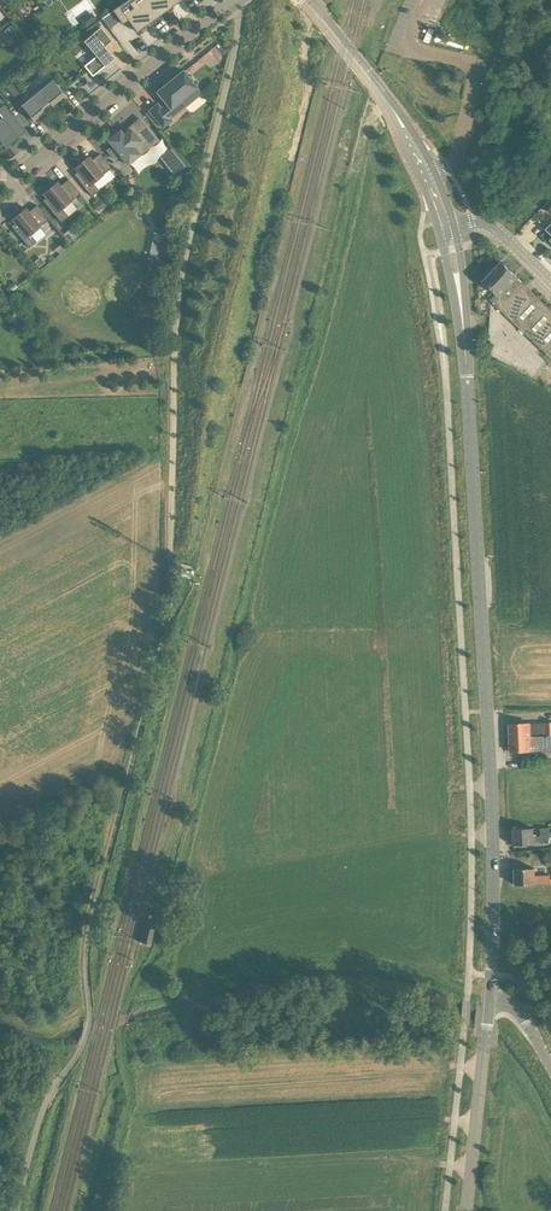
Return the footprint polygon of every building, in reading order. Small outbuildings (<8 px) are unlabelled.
[(122,12),(136,32),(179,0),(139,0),(122,12)] [(17,34),(11,26),(5,30),(11,38),(17,34)] [(114,59),(104,48),(112,42),(101,28),(84,42),(96,57),(84,67),(93,77),(114,59)] [(170,119),(185,107),(181,101),(197,88),(183,71),(157,93),(167,105),(161,109),(158,104),(149,111),(163,128),(171,121),(170,119)] [(13,80),(5,87),(14,98),(22,91),(13,80)] [(34,121),(44,113),(52,107),(52,106),(65,96),(60,90),(59,87),(56,85),(51,80),(39,90),(37,87),(18,103),(34,121)] [(0,119),(0,142),(4,146),(9,142),(11,144),(26,132),(4,106),(0,109),(0,119)] [(124,136),(120,131),(118,133),(116,131),(109,137),(111,139),(108,141),(113,147),(108,151),(115,160),(120,155),(125,162),(136,153),(139,156),(158,141),(147,127),(139,133),(134,127),(127,133),(127,134),(124,136)] [(185,167),(171,150),(161,158),(174,175),(185,167)] [(93,184),(112,168),(100,154),(91,161),(88,157),(85,160),(84,159),(77,164),(78,165),(75,168),(78,172),(74,175),(92,197),(99,191),(93,184)] [(62,209),(80,194),(69,180),(60,187),(57,183),(53,186),(52,185),(46,190),(47,191),(43,194),(46,198),(43,201),(61,222),(68,216),(62,209)] [(100,200),(94,206),(99,212),(105,206),(100,200)] [(31,235),(49,220),(37,205),(29,212),(26,209),(22,212),(21,210),(14,216),(15,217),(12,220),(15,224),(11,227),(29,248),(37,242),(31,235)] [(69,229),(63,235),(70,242),(76,237),(69,229)] [(40,257),(35,262),(39,267),(45,263),(40,257)] [(518,328),(546,355),(550,350),(550,310),(517,279),(518,279),(502,264),(484,282),(497,294),(491,301),(518,328)] [(509,725),(509,737),(531,736),(550,736),(550,723),(509,725)] [(538,750),(550,750),(550,736),(531,736),(509,737),(510,753),(531,752),(538,752),(538,750)] [(550,843),(550,834),(550,828),(541,828),(542,835),(534,835),(533,828),(513,830),(514,846),(534,845),(534,843),(550,843)] [(516,885),(550,885),(550,879),(550,876),(535,876),(535,869),(516,869),(516,885)] [(155,924),(147,922),(142,943),(150,945),(155,924)]
